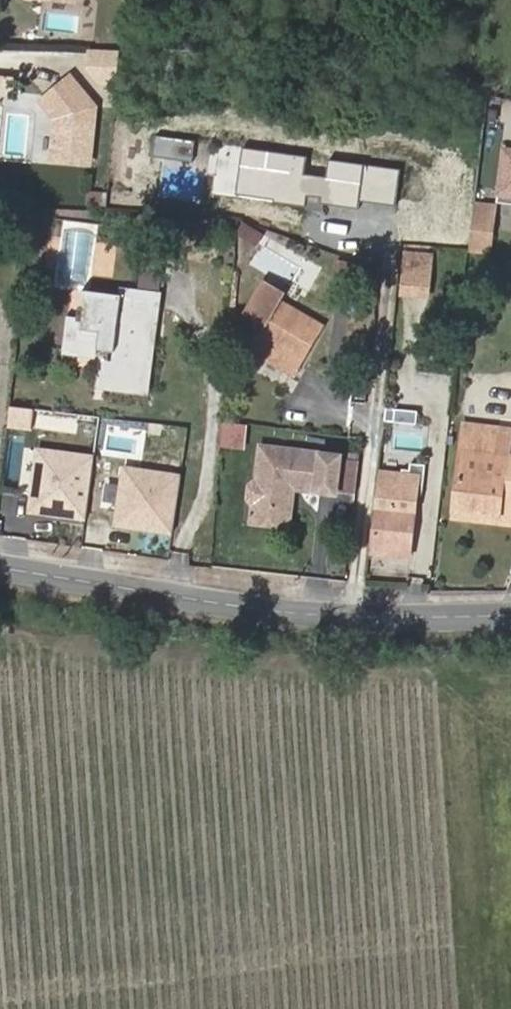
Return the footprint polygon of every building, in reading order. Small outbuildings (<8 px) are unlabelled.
[(82,80),(114,81),(115,50),(83,48),(82,80)] [(44,111),(39,156),(77,161),(85,105),(56,73),(31,98),(44,111)] [(496,151),(491,197),(510,200),(510,153),(496,151)] [(488,227),(490,204),(471,202),(468,225),(488,227)] [(268,234),(248,223),(243,232),(263,244),(268,234)] [(488,227),(468,225),(466,249),(485,251),(488,227)] [(360,261),(334,258),(332,276),(358,279),(360,261)] [(431,269),(404,266),(402,283),(429,286),(431,269)] [(257,344),(299,368),(322,327),(281,303),(288,290),(271,281),(252,314),(269,324),(257,344)] [(429,286),(402,283),(399,308),(427,311),(429,286)] [(65,343),(99,347),(114,349),(113,361),(109,361),(106,385),(147,390),(149,368),(139,366),(141,352),(147,353),(149,335),(146,335),(148,323),(154,323),(158,291),(123,287),(122,295),(87,290),(85,306),(80,306),(78,317),(68,316),(65,343)] [(98,357),(99,347),(65,343),(64,353),(98,357)] [(294,376),(299,368),(257,344),(253,352),(294,376)] [(500,520),(510,522),(510,459),(508,458),(510,430),(466,425),(458,509),(501,514),(500,520)] [(343,456),(264,446),(260,480),(254,485),(252,498),(257,505),(255,521),(272,523),(274,507),(292,509),(295,487),(338,493),(338,491),(342,458),(343,456)] [(342,458),(338,491),(354,493),(358,460),(342,458)] [(372,502),(366,553),(409,558),(414,506),(417,475),(376,470),(372,502)] [(292,509),(274,507),(272,523),(290,525),(292,509)] [(458,516),(500,520),(501,514),(458,509),(458,516)]
